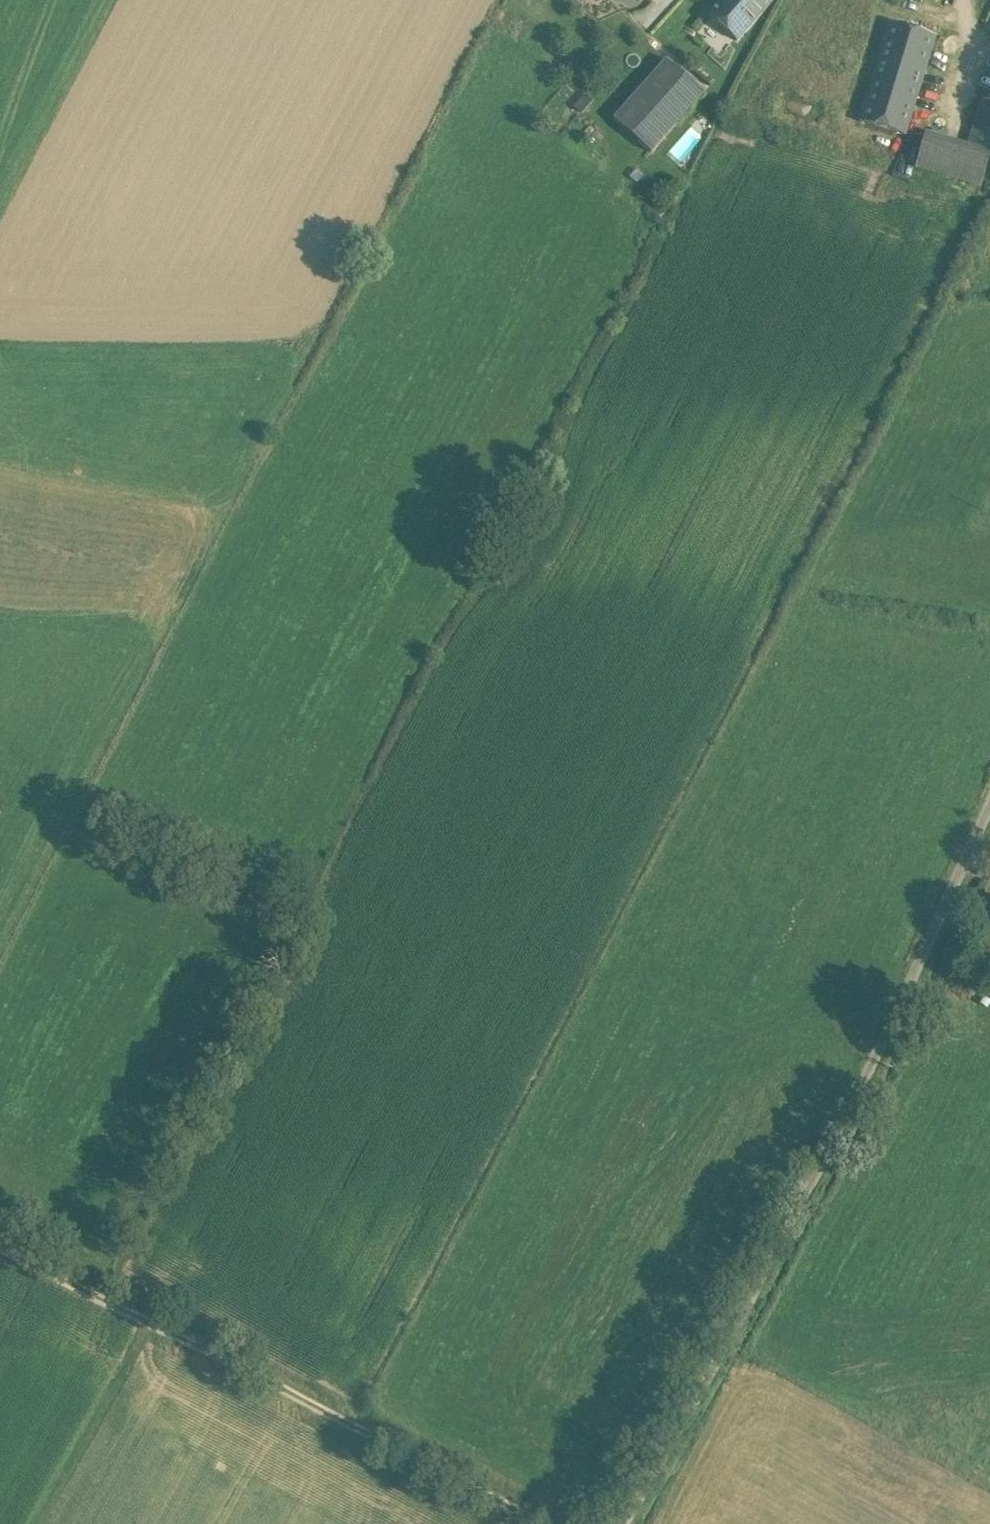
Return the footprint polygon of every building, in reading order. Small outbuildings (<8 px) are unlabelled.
[(707,16),(737,42),(775,0),(721,0),(707,16)] [(936,36),(890,22),(878,60),(924,74),(936,36)] [(667,60),(614,120),(651,153),(704,93),(667,60)] [(924,74),(878,60),(859,121),(905,135),(924,74)] [(981,104),(975,125),(989,130),(989,107),(981,104)] [(975,125),(968,148),(989,155),(989,151),(989,130),(975,125)] [(968,148),(926,136),(917,167),(980,185),(989,155),(968,148)]
